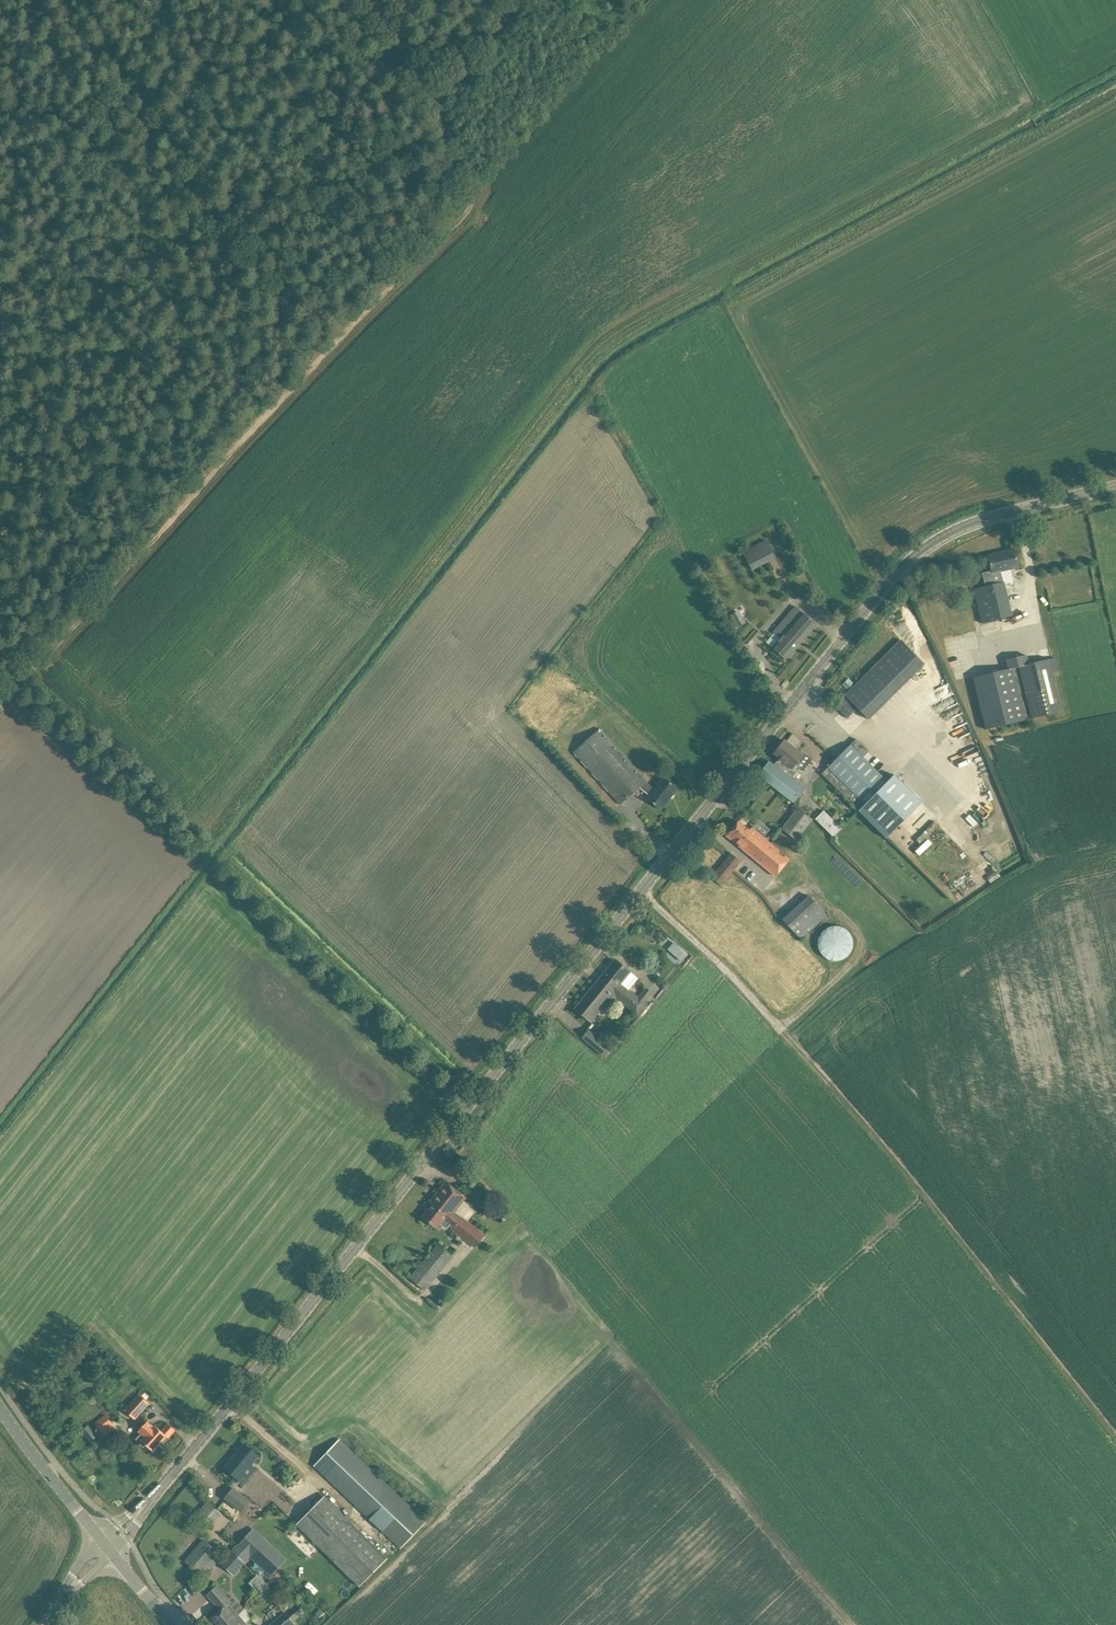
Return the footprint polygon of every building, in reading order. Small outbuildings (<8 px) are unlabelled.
[(743,551),(752,568),(775,556),(766,538),(743,551)] [(982,573),(985,586),(974,589),(982,623),(1012,616),(1004,583),(1014,581),(1011,569),(1018,567),(1014,549),(988,556),(992,571),(982,573)] [(772,648),(786,660),(817,625),(796,606),(773,632),(780,638),(772,648)] [(845,696),(869,719),(925,663),(902,640),(845,696)] [(1008,669),(973,678),(986,730),(1025,720),(1025,719),(1031,718),(1032,718),(1062,711),(1053,672),(1059,670),(1056,657),(1049,659),(1029,664),(1026,655),(1006,660),(1008,669)] [(834,707),(847,718),(855,709),(842,697),(834,707)] [(647,799),(661,810),(678,788),(663,777),(654,788),(646,782),(647,781),(600,729),(574,752),(621,805),(640,788),(649,795),(647,799)] [(857,739),(822,774),(860,810),(892,777),(888,774),(884,778),(863,758),(869,751),(857,739)] [(758,775),(781,793),(794,803),(805,789),(791,778),(799,768),(795,764),(802,755),(785,741),(777,751),(782,755),(775,765),(769,761),(758,775)] [(923,802),(895,775),(892,777),(860,810),(859,811),(887,838),(923,802)] [(783,829),(796,840),(812,819),(798,808),(783,829)] [(824,811),(816,819),(833,837),(842,828),(824,811)] [(784,857),(778,852),(779,851),(752,828),(750,830),(739,821),(727,836),(776,876),(789,859),(785,856),(784,857)] [(711,877),(721,886),(741,861),(731,853),(711,877)] [(783,919),(789,926),(801,939),(827,915),(809,896),(783,919)] [(818,941),(818,943),(818,945),(818,947),(819,948),(819,950),(820,951),(821,953),(822,954),(823,955),(824,956),(826,958),(827,958),(829,959),(830,960),(833,960),(834,960),(836,960),(838,960),(839,960),(841,960),(843,959),(844,958),(845,957),(846,957),(848,955),(849,954),(850,952),(851,951),(852,949),(852,948),(853,946),(853,945),(853,942),(853,941),(853,939),(852,937),(852,936),(851,934),(850,932),(849,931),(848,930),(847,929),(845,928),(844,927),(842,926),(841,926),(839,925),(837,925),(836,925),(835,925),(833,925),(832,925),(830,926),(828,926),(827,927),(826,928),(825,928),(824,929),(822,931),(821,932),(820,934),(819,935),(819,936),(818,938),(818,940),(818,941)] [(675,942),(668,949),(677,957),(684,950),(675,942)] [(603,975),(617,987),(609,997),(615,1002),(618,998),(640,1016),(645,1010),(641,1007),(645,1002),(644,1001),(651,992),(645,987),(638,996),(621,982),(630,971),(615,960),(603,975)] [(609,997),(617,987),(603,975),(575,1009),(590,1021),(607,1000),(613,1005),(615,1002),(609,997)] [(611,1049),(589,1030),(583,1037),(605,1056),(611,1049)] [(434,1204),(424,1217),(436,1227),(439,1223),(447,1230),(450,1226),(453,1228),(452,1228),(475,1247),(485,1235),(467,1221),(455,1211),(463,1201),(465,1198),(446,1182),(434,1197),(436,1198),(432,1203),(434,1204)] [(410,1278),(424,1290),(452,1256),(438,1244),(410,1278)] [(139,1394),(125,1409),(135,1418),(149,1402),(139,1394)] [(93,1424),(100,1433),(111,1424),(104,1416),(93,1424)] [(135,1439),(144,1447),(145,1447),(144,1446),(146,1445),(153,1451),(166,1436),(168,1438),(175,1430),(168,1423),(162,1431),(155,1425),(154,1427),(148,1421),(139,1431),(141,1433),(135,1439)] [(82,1430),(91,1442),(97,1436),(88,1425),(82,1430)] [(314,1466),(401,1548),(426,1521),(340,1439),(314,1466)] [(225,1468),(246,1485),(259,1469),(252,1462),(258,1455),(245,1445),(225,1468)] [(246,1506),(248,1503),(249,1501),(233,1488),(226,1498),(242,1511),(246,1506)] [(326,1496),(297,1524),(360,1586),(388,1559),(326,1496)] [(253,1507),(248,1503),(246,1506),(247,1506),(224,1532),(229,1536),(252,1510),(251,1510),(253,1507)] [(210,1504),(200,1516),(211,1526),(221,1514),(210,1504)] [(232,1549),(220,1562),(234,1575),(246,1562),(245,1561),(250,1556),(270,1575),(286,1558),(255,1528),(239,1545),(238,1544),(233,1550),(232,1549)] [(204,1541),(187,1560),(202,1573),(208,1567),(213,1560),(219,1554),(204,1541)] [(207,1594),(221,1610),(212,1618),(218,1624),(244,1624),(252,1618),(244,1610),(239,1615),(229,1603),(231,1601),(218,1585),(207,1594)] [(269,1624),(292,1624),(294,1623),(285,1612),(269,1624)]
